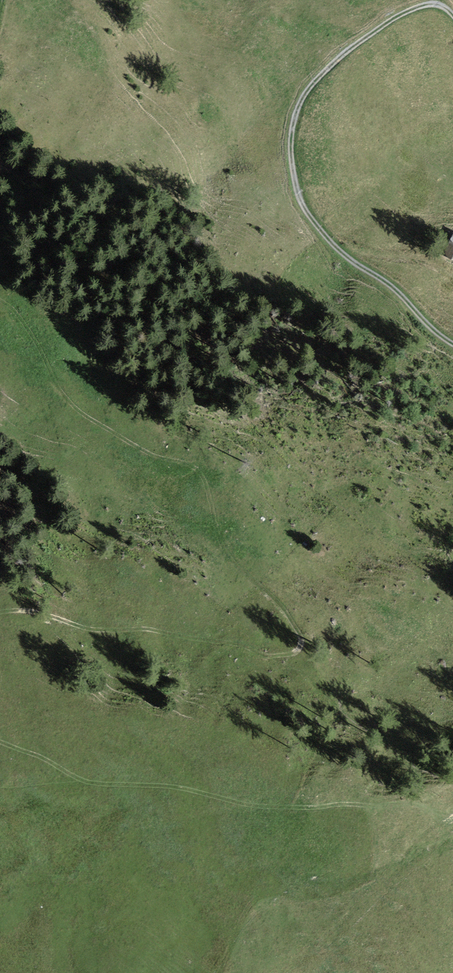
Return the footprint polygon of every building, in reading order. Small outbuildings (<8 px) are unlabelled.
[(443,256),(452,261),(452,237),(443,256)]
